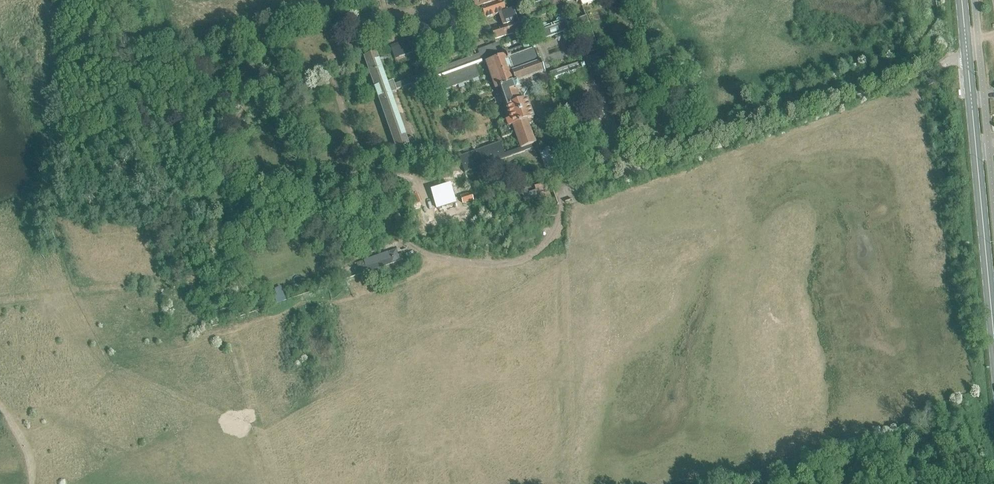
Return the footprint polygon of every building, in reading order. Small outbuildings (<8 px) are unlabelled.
[(475,8),(480,6),(485,19),(499,14),(503,26),(491,30),(495,40),(507,36),(523,31),(520,23),(518,23),(513,9),(506,11),(502,0),(500,1),(500,0),(473,0),(475,8)] [(542,31),(539,31),(540,33),(542,40),(577,28),(587,55),(587,54),(597,50),(588,24),(589,23),(587,17),(567,24),(566,22),(564,22),(563,20),(562,20),(562,19),(561,18),(560,18),(559,18),(558,19),(557,19),(556,20),(556,22),(557,23),(547,26),(546,25),(545,24),(544,24),(543,24),(542,25),(542,26),(542,27),(542,28),(541,28),(542,31)] [(370,54),(363,56),(396,149),(410,144),(409,144),(415,142),(413,137),(407,139),(406,135),(391,93),(397,91),(397,90),(411,84),(413,86),(416,87),(418,87),(420,85),(420,82),(420,81),(424,80),(427,89),(434,87),(436,93),(479,77),(475,65),(483,62),(481,58),(496,52),(499,59),(496,59),(496,58),(494,58),(492,58),(490,59),(489,60),(489,62),(486,63),(496,90),(498,96),(502,94),(507,108),(506,108),(507,113),(508,112),(511,119),(507,121),(507,120),(497,123),(502,138),(512,135),(512,134),(515,132),(521,148),(505,154),(500,142),(458,157),(464,173),(533,148),(532,143),(535,142),(527,121),(534,119),(526,97),(524,97),(524,95),(529,86),(590,65),(600,61),(598,55),(588,59),(546,74),(545,73),(541,61),(537,48),(536,49),(532,50),(531,44),(530,43),(529,43),(527,43),(524,43),(522,44),(522,46),(509,51),(508,48),(502,50),(501,49),(511,45),(512,47),(523,43),(520,36),(510,40),(510,42),(500,46),(499,43),(478,50),(479,54),(395,85),(394,80),(387,82),(376,52),(370,54)] [(416,36),(390,45),(394,58),(420,50),(416,36)] [(926,80),(928,87),(936,84),(933,77),(926,80)] [(532,183),(535,190),(535,191),(537,191),(545,188),(551,185),(549,179),(542,182),(541,180),(532,183)] [(450,185),(432,191),(438,209),(439,209),(440,213),(457,207),(455,203),(456,203),(450,185)] [(535,191),(535,190),(528,192),(526,188),(520,190),(524,202),(539,197),(537,191),(535,191)] [(464,195),(461,195),(461,197),(462,203),(473,201),(471,193),(467,194),(467,193),(464,194),(464,195)] [(364,260),(356,263),(360,275),(400,261),(397,249),(364,260)]
